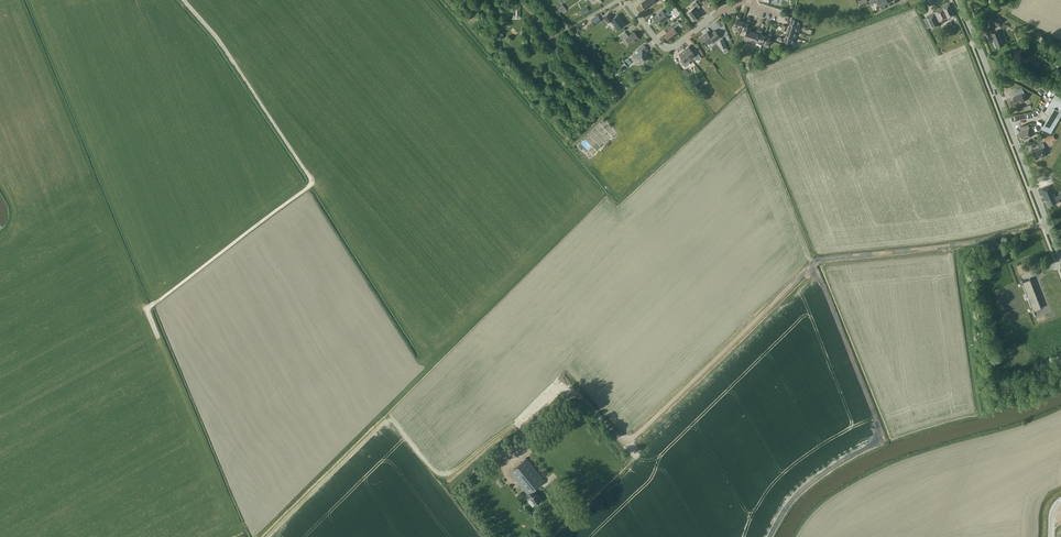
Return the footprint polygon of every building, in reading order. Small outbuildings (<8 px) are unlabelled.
[(656,2),(655,0),(645,0),(642,3),(646,9),(656,2)] [(702,14),(697,9),(700,7),(696,1),(692,4),(694,7),(687,12),(690,16),(690,17),(693,21),(702,14)] [(940,25),(939,22),(948,17),(948,18),(954,15),(949,4),(943,7),(934,12),(934,13),(926,17),(932,29),(940,25)] [(681,13),(675,6),(672,8),(675,12),(672,14),(672,16),(674,18),(681,13)] [(662,23),(668,18),(662,10),(653,17),(656,22),(660,20),(662,23)] [(608,13),(603,17),(607,22),(610,20),(617,29),(625,24),(617,14),(612,18),(608,13)] [(734,28),(740,30),(743,21),(739,20),(741,14),(739,13),(734,28)] [(1002,19),(990,14),(987,21),(999,26),(1002,19)] [(790,23),(799,26),(801,20),(786,15),(785,17),(791,19),(790,23)] [(747,22),(743,21),(740,30),(746,32),(749,21),(751,17),(748,16),(747,22)] [(719,28),(723,24),(719,19),(714,22),(719,28)] [(670,40),(678,33),(674,28),(680,23),(678,20),(669,26),(671,29),(665,34),(670,40)] [(746,32),(744,38),(750,40),(753,31),(750,30),(751,24),(750,24),(751,22),(749,21),(746,32)] [(783,25),(782,27),(797,32),(799,26),(790,23),(789,26),(783,25)] [(755,32),(753,31),(750,40),(756,42),(761,27),(758,26),(756,31),(755,31),(755,32)] [(756,42),(762,44),(765,35),(761,34),(763,28),(761,27),(756,42)] [(787,31),(786,35),(795,38),(797,32),(782,27),(782,29),(787,31)] [(699,38),(705,45),(709,41),(713,43),(720,37),(715,30),(710,34),(707,32),(699,38)] [(768,36),(765,35),(762,44),(768,46),(773,31),(770,30),(768,36)] [(1005,43),(999,30),(991,33),(996,47),(1005,43)] [(625,37),(630,44),(638,38),(634,32),(628,36),(625,31),(619,35),(622,39),(625,37)] [(795,38),(786,35),(785,38),(779,36),(778,39),(793,44),(795,38)] [(689,46),(684,50),(691,59),(693,57),(695,60),(698,58),(699,60),(702,57),(695,49),(692,51),(689,46)] [(650,58),(647,55),(645,53),(646,52),(646,50),(644,51),(642,48),(637,51),(633,55),(632,58),(635,61),(637,60),(638,62),(643,62),(644,61),(647,61),(650,58)] [(689,61),(691,59),(684,50),(679,54),(683,58),(680,60),(685,67),(690,63),(689,61)] [(1017,95),(1013,97),(1016,104),(1025,101),(1023,96),(1025,95),(1023,90),(1016,93),(1017,95)] [(1051,133),(1060,115),(1060,97),(1055,94),(1045,111),(1050,113),(1042,127),(1051,133)] [(1021,140),(1032,136),(1029,128),(1030,127),(1028,123),(1020,126),(1022,132),(1019,133),(1021,140)] [(1045,138),(1047,143),(1055,139),(1053,135),(1045,138)] [(1036,158),(1048,154),(1043,142),(1038,144),(1039,148),(1033,151),(1036,158)] [(1050,206),(1057,202),(1059,202),(1057,196),(1056,196),(1051,184),(1041,188),(1046,200),(1048,200),(1050,206)] [(1033,311),(1041,308),(1030,278),(1022,281),(1033,311)] [(535,504),(541,500),(535,493),(532,490),(544,480),(526,457),(509,471),(530,497),(535,504)]
